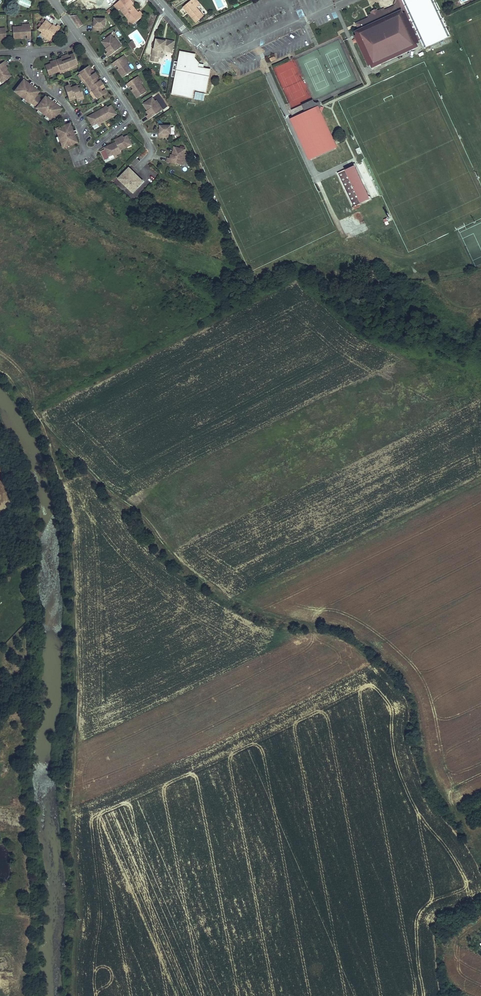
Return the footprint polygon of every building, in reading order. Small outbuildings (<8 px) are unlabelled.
[(141,18),(137,13),(138,13),(132,5),(133,4),(131,0),(120,0),(114,5),(118,10),(120,9),(133,24),(141,18)] [(196,23),(204,16),(197,7),(201,4),(197,0),(191,0),(183,7),(196,23)] [(434,0),(395,0),(393,6),(382,11),(381,9),(378,10),(371,14),(367,15),(368,17),(355,23),(360,33),(354,35),(355,36),(368,66),(370,65),(372,70),(382,66),(379,61),(419,43),(418,41),(420,40),(424,48),(450,36),(434,0)] [(83,25),(76,15),(71,16),(79,28),(83,25)] [(105,27),(105,19),(95,18),(95,21),(94,26),(93,26),(93,30),(100,31),(100,27),(103,27),(105,27)] [(61,28),(57,25),(56,27),(55,28),(52,26),(46,21),(38,30),(42,32),(45,35),(44,36),(50,41),(61,28)] [(31,38),(30,26),(23,27),(12,27),(13,38),(21,38),(21,36),(23,35),(27,35),(27,38),(31,38)] [(108,52),(106,54),(108,57),(122,46),(117,40),(116,41),(114,38),(111,35),(102,42),(107,48),(109,51),(108,52)] [(159,57),(160,57),(161,50),(164,51),(165,47),(173,49),(174,41),(166,40),(166,41),(162,40),(156,39),(154,49),(153,48),(152,56),(151,61),(158,62),(159,57)] [(172,93),(193,97),(194,89),(207,92),(210,70),(203,69),(198,68),(199,63),(195,58),(195,55),(180,52),(178,62),(174,61),(172,77),(175,77),(172,93)] [(51,64),(45,66),(48,73),(52,72),(53,74),(59,72),(60,74),(63,73),(62,71),(66,69),(67,71),(73,69),(72,67),(76,65),(78,65),(74,54),(70,56),(70,57),(69,57),(69,56),(68,55),(61,57),(62,59),(62,60),(61,60),(60,59),(57,61),(57,60),(52,62),(52,64),(51,64)] [(127,63),(122,57),(112,63),(115,67),(117,65),(119,68),(120,69),(119,71),(123,77),(132,71),(127,63)] [(1,83),(11,76),(4,67),(5,66),(7,64),(5,61),(0,64),(0,81),(1,83)] [(82,77),(80,79),(82,81),(83,81),(84,83),(86,82),(91,88),(89,90),(90,92),(92,95),(94,94),(96,97),(97,99),(106,93),(104,89),(103,90),(102,89),(103,88),(104,87),(99,80),(97,82),(96,80),(95,79),(97,77),(92,70),(91,71),(90,71),(89,70),(90,69),(88,66),(79,72),(80,74),(82,77)] [(141,83),(136,77),(126,84),(129,87),(131,86),(133,89),(135,90),(133,91),(137,98),(146,92),(141,83)] [(23,80),(18,86),(20,88),(16,93),(30,103),(30,102),(37,107),(36,108),(52,121),(61,109),(55,104),(48,112),(46,110),(52,102),(45,96),(42,101),(39,98),(35,96),(36,95),(39,92),(32,86),(26,94),(23,92),(29,84),(23,80)] [(23,92),(26,94),(32,86),(34,84),(31,82),(29,84),(23,92)] [(69,85),(64,87),(68,98),(72,97),(73,99),(76,98),(80,97),(81,99),(84,98),(80,88),(78,88),(77,86),(72,87),(70,88),(69,86),(69,85)] [(149,114),(146,116),(149,119),(163,110),(158,103),(157,104),(155,101),(153,98),(143,104),(148,111),(150,114),(149,114)] [(46,110),(48,112),(55,104),(56,101),(54,99),(52,102),(46,110)] [(302,105),(305,112),(316,107),(319,113),(322,107),(319,102),(317,103),(314,102),(313,99),(302,105)] [(96,115),(89,119),(93,126),(97,123),(99,127),(102,125),(101,123),(112,117),(111,115),(116,113),(112,106),(108,108),(107,106),(105,107),(106,109),(105,110),(104,108),(95,113),(96,115)] [(319,113),(316,107),(305,112),(293,117),(312,159),(335,148),(319,113)] [(65,134),(73,131),(70,123),(56,128),(58,133),(57,133),(60,143),(62,142),(63,147),(77,142),(74,134),(66,137),(65,134)] [(171,134),(171,126),(160,126),(160,129),(160,133),(159,133),(159,138),(166,138),(166,134),(169,134),(171,134)] [(112,146),(105,149),(109,157),(113,154),(115,158),(118,157),(117,154),(121,152),(120,150),(127,147),(127,145),(131,143),(128,136),(124,137),(123,135),(121,136),(121,137),(122,138),(120,139),(120,137),(115,140),(116,142),(111,144),(112,146)] [(170,158),(168,158),(167,162),(183,165),(185,158),(184,157),(184,154),(185,150),(174,147),(172,155),(172,158),(170,158)] [(109,158),(109,157),(105,149),(100,151),(104,160),(109,158)] [(355,165),(337,173),(352,207),(370,199),(355,165)] [(133,193),(144,181),(129,167),(118,179),(133,193)]
